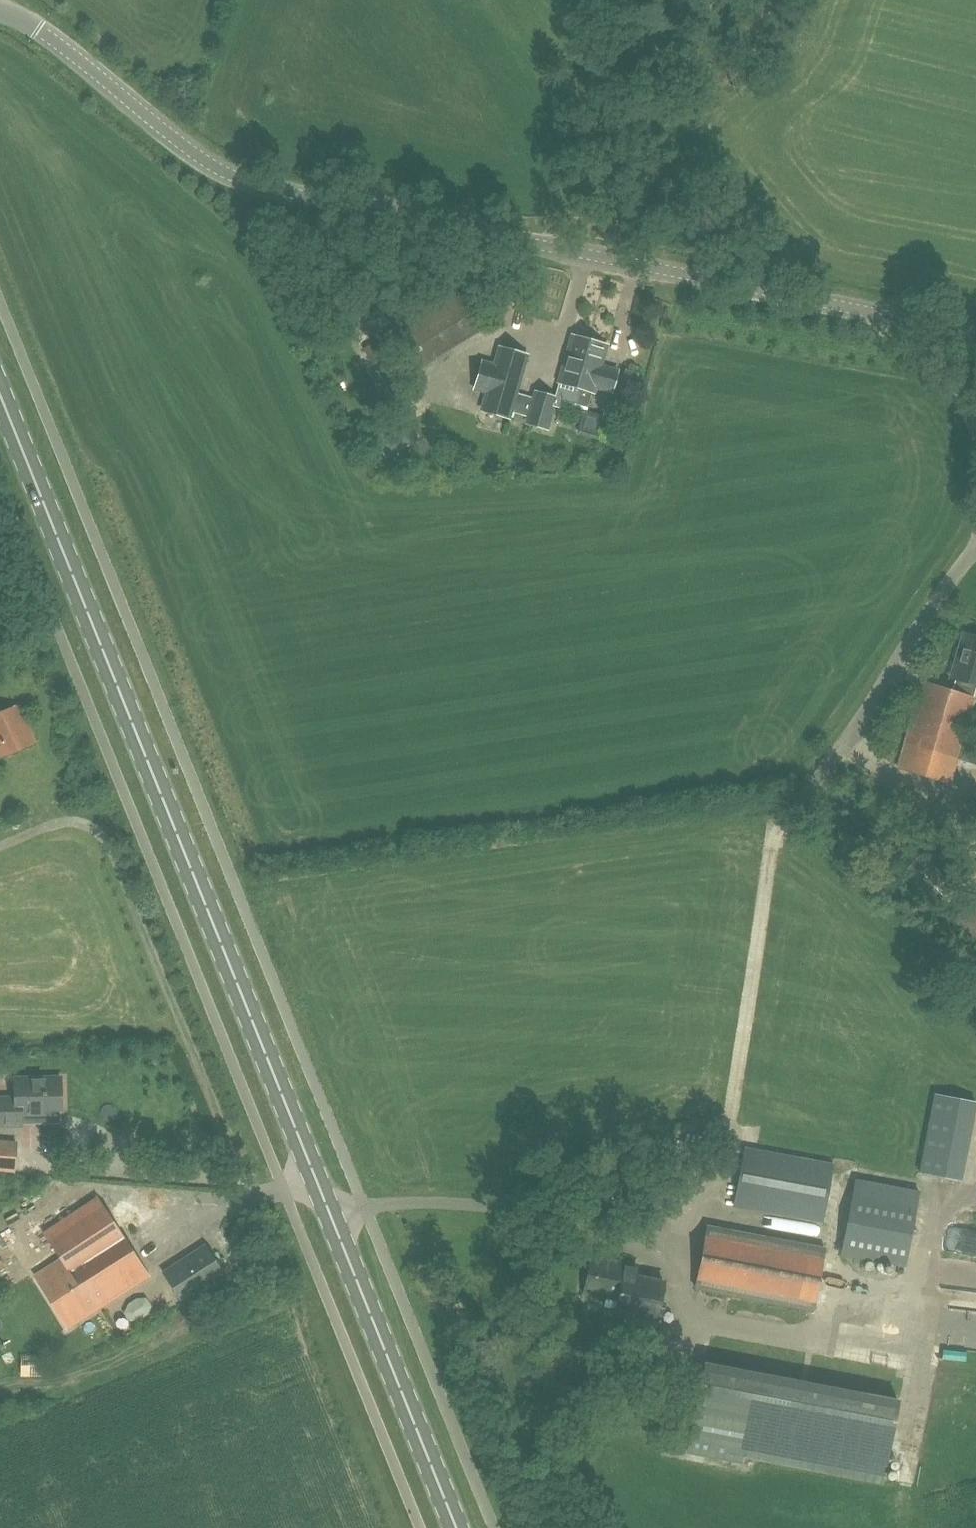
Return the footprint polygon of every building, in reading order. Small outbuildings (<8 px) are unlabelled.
[(733,221),(735,208),(719,205),(716,217),(733,221)] [(383,338),(365,349),(378,369),(396,358),(406,375),(477,332),(452,291),(381,335),(383,338)] [(559,382),(560,382),(592,391),(594,385),(611,390),(617,371),(600,366),(606,345),(573,335),(559,382)] [(484,393),(480,409),(508,417),(510,411),(529,416),(527,422),(546,428),(555,397),(536,392),(534,398),(515,392),(526,354),(498,346),(493,362),(483,360),(474,391),(484,393)] [(961,744),(974,698),(972,697),(975,685),(975,636),(963,633),(951,677),(962,680),(958,693),(922,683),(898,768),(950,783),(958,757),(975,763),(975,748),(961,744)] [(37,743),(19,704),(0,713),(0,756),(2,760),(37,743)] [(61,1106),(60,1076),(14,1078),(15,1098),(0,1098),(0,1124),(22,1123),(21,1113),(45,1112),(44,1107),(61,1106)] [(934,1093),(918,1173),(962,1181),(975,1108),(975,1101),(934,1093)] [(16,1141),(0,1139),(0,1169),(14,1170),(16,1141)] [(822,1222),(832,1164),(744,1147),(733,1206),(822,1222)] [(905,1263),(918,1191),(854,1179),(841,1252),(905,1263)] [(66,1328),(148,1275),(96,1196),(43,1231),(61,1258),(35,1274),(66,1328)] [(813,1311),(825,1248),(707,1226),(695,1289),(813,1311)] [(182,1302),(224,1275),(204,1244),(162,1271),(182,1302)] [(627,1313),(635,1275),(637,1264),(591,1256),(584,1292),(606,1296),(605,1305),(617,1308),(616,1311),(627,1313)] [(635,1275),(627,1313),(657,1319),(664,1281),(635,1275)] [(741,1463),(743,1452),(882,1479),(898,1400),(705,1363),(688,1452),(741,1463)] [(925,1464),(915,1463),(913,1484),(923,1485),(925,1464)]
